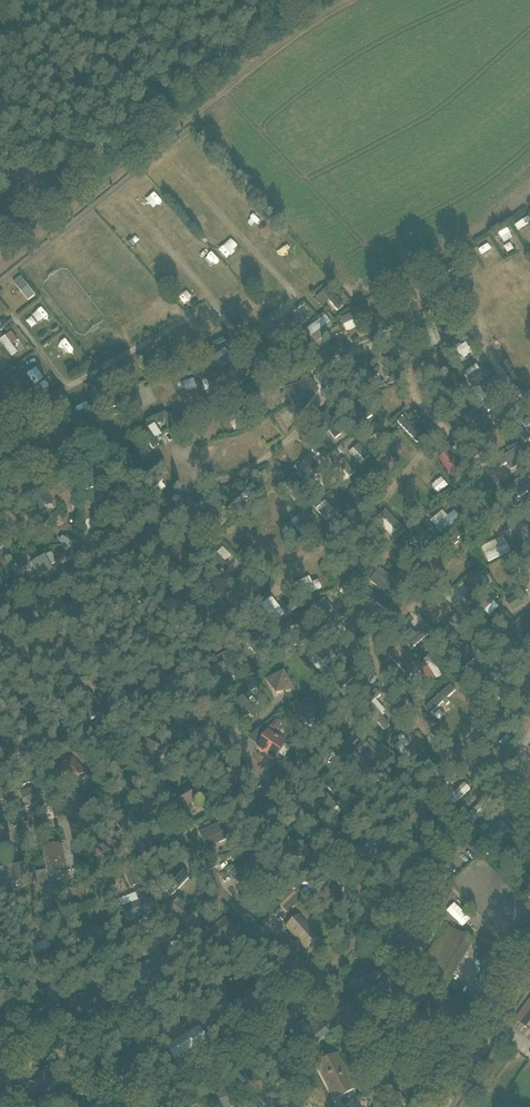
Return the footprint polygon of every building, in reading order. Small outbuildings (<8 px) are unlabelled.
[(358,309),(339,318),(345,332),(365,322),(358,309)] [(306,327),(313,339),(333,327),(326,315),(306,327)] [(11,343),(16,341),(12,332),(1,337),(9,355),(15,352),(11,343)] [(464,341),(450,352),(458,362),(472,352),(464,341)] [(391,358),(382,359),(384,374),(393,372),(391,358)] [(136,381),(142,379),(137,359),(131,360),(136,381)] [(464,373),(471,382),(482,374),(475,365),(464,373)] [(310,381),(283,388),(299,415),(318,391),(310,381)] [(420,422),(411,428),(403,416),(396,420),(412,443),(427,432),(420,422)] [(155,423),(141,430),(150,449),(159,445),(155,437),(161,434),(155,423)] [(358,443),(349,452),(360,464),(370,456),(358,443)] [(507,471),(527,461),(520,447),(495,459),(499,468),(504,466),(507,471)] [(450,450),(437,458),(448,477),(461,469),(450,450)] [(346,482),(356,472),(343,458),(332,467),(346,482)] [(515,498),(529,490),(529,474),(508,484),(515,498)] [(419,480),(407,489),(419,506),(431,497),(419,480)] [(77,487),(76,481),(69,482),(71,489),(77,487)] [(44,507),(45,508),(46,507),(52,503),(39,482),(25,491),(38,511),(44,507)] [(232,512),(252,498),(248,492),(228,505),(232,512)] [(325,501),(316,508),(325,520),(334,512),(325,501)] [(384,510),(374,521),(391,536),(401,525),(384,510)] [(441,534),(459,518),(453,511),(447,517),(442,511),(429,522),(441,534)] [(480,547),(487,562),(510,551),(503,536),(480,547)] [(222,548),(217,553),(224,561),(229,556),(222,548)] [(53,570),(50,566),(57,563),(52,553),(32,563),(39,577),(53,570)] [(457,561),(462,570),(475,562),(470,554),(457,561)] [(376,568),(368,583),(390,596),(398,581),(376,568)] [(478,572),(456,592),(467,605),(490,584),(478,572)] [(318,580),(311,582),(309,577),(294,582),(299,596),(321,589),(318,580)] [(494,601),(497,598),(493,592),(478,603),(487,616),(499,607),(494,601)] [(274,622),(285,613),(271,596),(260,605),(274,622)] [(526,596),(512,598),(513,606),(510,606),(510,608),(527,606),(526,596)] [(330,629),(336,621),(328,615),(331,611),(327,609),(330,605),(321,598),(312,610),(323,618),(320,622),(330,629)] [(411,650),(432,630),(426,623),(415,633),(410,628),(399,638),(411,650)] [(263,655),(270,649),(256,631),(250,636),(252,637),(246,642),(254,653),(259,650),(263,655)] [(140,652),(153,647),(148,633),(134,638),(140,652)] [(418,662),(430,682),(441,676),(429,656),(418,662)] [(255,674),(250,662),(242,665),(247,677),(255,674)] [(276,696),(295,689),(285,673),(268,678),(276,696)] [(258,685),(254,677),(245,681),(249,690),(258,685)] [(449,684),(425,708),(430,713),(454,690),(449,684)] [(139,691),(128,701),(138,711),(149,701),(139,691)] [(317,708),(309,698),(300,707),(304,711),(297,715),(309,729),(326,718),(317,708)] [(243,699),(231,709),(242,720),(253,710),(243,699)] [(24,720),(37,712),(30,700),(17,707),(24,720)] [(377,700),(365,709),(382,731),(390,725),(385,719),(389,716),(377,700)] [(252,743),(263,733),(259,728),(248,738),(252,743)] [(276,762),(287,745),(268,731),(256,748),(276,762)] [(222,739),(218,733),(211,738),(215,743),(222,739)] [(402,745),(399,749),(407,756),(415,747),(401,735),(397,740),(402,745)] [(143,756),(157,764),(166,747),(148,737),(142,747),(146,749),(143,756)] [(381,761),(386,756),(370,740),(366,744),(365,744),(354,754),(356,756),(351,761),(361,771),(376,756),(381,761)] [(321,767),(317,758),(308,763),(312,771),(321,767)] [(61,770),(72,782),(84,771),(73,759),(61,770)] [(430,779),(439,770),(428,759),(419,768),(430,779)] [(297,762),(283,769),(290,782),(304,775),(297,762)] [(227,771),(227,786),(242,786),(242,771),(227,771)] [(465,782),(454,792),(451,788),(445,793),(453,804),(471,789),(465,782)] [(45,792),(42,785),(22,792),(26,807),(42,802),(40,794),(45,792)] [(198,800),(190,786),(175,794),(184,808),(198,800)] [(465,817),(473,825),(488,809),(480,801),(465,817)] [(273,816),(265,803),(252,811),(260,824),(273,816)] [(227,839),(220,824),(200,833),(205,843),(217,838),(219,842),(227,839)] [(288,857),(303,858),(304,844),(289,842),(288,857)] [(63,843),(44,847),(49,876),(68,872),(63,843)] [(320,862),(316,854),(312,857),(316,864),(320,862)] [(178,868),(161,886),(171,896),(189,878),(178,868)] [(42,901),(52,898),(45,870),(34,872),(42,901)] [(330,909),(344,900),(335,886),(321,896),(330,909)] [(284,909),(301,892),(295,887),(279,904),(284,909)] [(137,920),(139,921),(147,918),(148,916),(147,913),(153,911),(143,888),(135,891),(136,893),(120,899),(128,920),(136,917),(137,920)] [(182,900),(177,895),(168,904),(173,908),(182,900)] [(300,917),(288,928),(304,946),(317,935),(300,917)] [(209,932),(218,943),(231,933),(228,929),(232,926),(227,919),(209,932)] [(447,924),(442,931),(469,949),(474,941),(447,924)] [(204,955),(193,940),(184,947),(195,961),(204,955)] [(446,971),(453,975),(465,953),(441,940),(427,965),(435,970),(444,975),(446,971)] [(161,960),(165,976),(170,975),(165,958),(161,960)] [(351,982),(367,998),(373,991),(369,987),(381,975),(369,963),(351,982)] [(186,990),(178,994),(184,1004),(192,999),(186,990)] [(515,1020),(529,1031),(529,999),(515,1020)] [(134,1028),(137,1019),(128,1016),(126,1025),(134,1028)] [(307,1022),(298,1029),(312,1046),(321,1039),(307,1022)] [(200,1028),(178,1041),(185,1053),(207,1040),(200,1028)] [(335,1097),(354,1087),(337,1055),(318,1065),(335,1097)] [(402,1065),(406,1061),(401,1055),(397,1058),(402,1065)] [(97,1080),(102,1068),(86,1060),(80,1071),(97,1080)] [(15,1072),(19,1067),(12,1062),(8,1067),(15,1072)]
